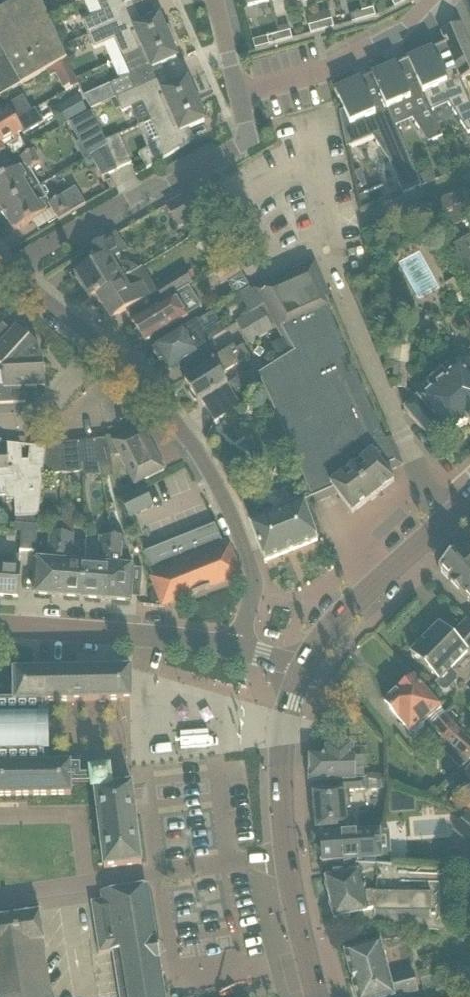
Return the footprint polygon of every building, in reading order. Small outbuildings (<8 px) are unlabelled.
[(53,67),(65,60),(67,59),(41,0),(17,0),(0,9),(0,96),(53,67)] [(88,35),(132,16),(127,5),(139,0),(97,0),(102,13),(82,22),(88,35)] [(362,12),(364,19),(376,16),(373,9),(362,12)] [(350,15),(352,23),(364,19),(362,12),(350,15)] [(137,28),(132,16),(88,35),(94,49),(114,41),(122,59),(172,36),(168,28),(164,30),(158,18),(137,28)] [(320,23),(322,31),(334,28),(332,20),(320,23)] [(308,26),(311,34),(322,31),(320,23),(308,26)] [(469,76),(469,48),(460,25),(441,33),(461,80),(469,76)] [(278,34),(281,42),(292,39),(290,31),(278,34)] [(267,37),(269,45),(281,42),(278,34),(267,37)] [(110,85),(116,99),(160,80),(155,68),(176,59),(171,47),(176,45),(172,36),(122,59),(130,76),(110,85)] [(455,69),(441,75),(431,50),(408,60),(408,61),(409,61),(418,83),(418,82),(431,110),(448,103),(469,133),(469,106),(455,69)] [(65,60),(53,67),(64,87),(76,80),(65,60)] [(383,98),(395,127),(413,119),(428,143),(442,137),(431,110),(419,83),(418,82),(418,83),(405,88),(396,67),(396,66),(396,65),(372,75),(372,77),(373,77),(382,99),(383,98)] [(142,104),(150,122),(197,101),(193,93),(192,94),(186,82),(165,91),(160,80),(116,99),(122,113),(142,104)] [(406,151),(395,127),(383,98),(382,99),(370,104),(360,82),(361,82),(360,80),(335,91),(338,99),(339,99),(344,111),(340,113),(347,148),(374,137),(388,159),(406,151)] [(96,91),(84,97),(91,110),(103,105),(96,91)] [(78,98),(53,111),(61,125),(85,111),(78,98)] [(16,120),(15,119),(31,110),(25,100),(0,115),(0,130),(16,120)] [(200,109),(197,101),(150,122),(159,142),(138,154),(147,169),(189,144),(183,131),(204,122),(199,110),(200,109)] [(92,112),(69,125),(80,143),(101,131),(92,112)] [(16,120),(0,130),(0,154),(5,151),(1,144),(22,131),(16,120)] [(120,135),(105,142),(107,146),(117,170),(118,169),(132,164),(130,160),(120,135)] [(107,146),(90,156),(103,177),(117,171),(117,170),(107,146)] [(30,192),(40,186),(30,170),(41,163),(33,151),(21,158),(25,165),(0,180),(0,209),(1,210),(30,192)] [(398,180),(404,193),(421,186),(415,173),(398,180)] [(61,197),(61,198),(50,204),(46,198),(49,193),(45,187),(40,186),(30,192),(1,210),(14,232),(52,209),(59,221),(85,205),(76,188),(61,197)] [(466,186),(446,194),(458,226),(469,221),(469,195),(466,186)] [(167,206),(179,227),(207,212),(194,190),(167,206)] [(89,299),(95,295),(122,279),(130,274),(116,251),(123,246),(116,234),(85,254),(89,252),(96,263),(75,276),(89,299)] [(454,245),(469,284),(469,236),(454,245)] [(233,260),(214,272),(222,285),(241,273),(233,260)] [(156,288),(163,300),(191,283),(183,271),(156,288)] [(253,373),(257,382),(307,499),(310,499),(312,505),(337,494),(352,514),(394,482),(383,468),(395,463),(312,271),(258,294),(289,350),(253,372),(253,373)] [(130,275),(130,274),(122,279),(95,295),(96,296),(111,320),(148,296),(134,273),(130,275)] [(143,340),(144,343),(202,309),(189,287),(131,321),(137,330),(134,333),(139,341),(143,340)] [(242,334),(265,319),(259,308),(236,323),(242,334)] [(249,344),(272,330),(265,319),(242,334),(249,344)] [(214,346),(211,341),(227,332),(222,323),(206,333),(199,321),(183,331),(155,348),(156,350),(154,352),(160,362),(163,360),(169,370),(183,361),(185,364),(214,346)] [(3,370),(40,352),(39,349),(37,346),(34,343),(32,341),(17,327),(0,345),(0,367),(2,369),(3,370)] [(406,389),(408,364),(410,337),(398,336),(395,363),(393,388),(406,389)] [(198,403),(202,401),(228,384),(222,375),(250,357),(244,346),(236,350),(234,347),(197,370),(199,373),(184,382),(198,403)] [(432,441),(444,430),(451,438),(454,436),(455,437),(457,435),(456,435),(465,427),(467,426),(467,425),(469,423),(467,421),(469,419),(469,352),(469,351),(456,363),(458,366),(447,377),(441,371),(426,384),(431,390),(420,400),(417,397),(404,409),(432,441)] [(44,369),(44,366),(43,362),(43,359),(42,355),(40,352),(3,370),(3,371),(4,388),(0,388),(0,404),(26,403),(25,388),(45,387),(44,369)] [(228,384),(202,401),(214,423),(241,407),(228,384)] [(143,427),(113,442),(135,485),(164,470),(143,427)] [(109,439),(93,440),(99,464),(111,463),(109,439)] [(93,440),(76,442),(79,472),(82,472),(82,466),(99,464),(93,440)] [(76,442),(62,444),(62,474),(79,472),(76,442)] [(6,478),(8,501),(15,500),(17,524),(22,525),(38,526),(41,491),(43,471),(22,469),(21,446),(0,444),(0,445),(1,445),(1,447),(0,447),(0,479),(6,478)] [(46,445),(44,476),(62,474),(62,444),(46,445)] [(129,519),(132,517),(154,507),(145,489),(121,501),(129,519)] [(268,516),(250,523),(265,562),(318,541),(306,508),(304,501),(268,516)] [(36,552),(38,526),(22,525),(20,551),(36,552)] [(225,543),(222,544),(221,541),(222,541),(215,525),(145,552),(145,553),(143,554),(164,606),(193,595),(193,596),(210,589),(209,588),(239,577),(225,543)] [(37,562),(36,575),(34,594),(59,596),(63,534),(50,533),(48,563),(37,562)] [(82,598),(85,565),(71,564),(73,535),(63,534),(59,596),(82,598)] [(82,598),(106,600),(110,538),(100,537),(98,566),(85,565),(82,598)] [(130,596),(139,597),(140,569),(132,568),(121,567),(123,544),(119,538),(110,538),(106,600),(130,602),(130,596)] [(462,550),(460,549),(438,569),(469,604),(469,543),(462,550)] [(18,594),(19,567),(20,555),(0,554),(0,597),(17,598),(18,594)] [(448,691),(457,682),(458,677),(451,670),(467,653),(469,656),(469,622),(468,620),(452,637),(439,624),(411,653),(440,681),(437,684),(444,691),(448,691)] [(41,796),(71,796),(71,786),(91,785),(92,792),(95,791),(96,801),(96,806),(104,869),(139,865),(141,865),(142,865),(136,817),(135,806),(132,785),(112,788),(110,769),(90,772),(90,777),(81,777),(80,766),(71,766),(71,764),(44,765),(44,751),(43,716),(43,702),(124,701),(132,701),(131,669),(123,669),(89,670),(39,671),(31,671),(14,671),(14,701),(0,702),(0,797),(41,796)] [(469,763),(469,762),(469,740),(458,729),(414,678),(384,703),(411,735),(427,721),(444,741),(469,763)] [(353,779),(352,745),(326,746),(327,756),(325,756),(325,755),(322,755),(322,756),(310,757),(310,761),(308,761),(308,769),(310,769),(310,781),(338,780),(354,780),(354,779),(353,779)] [(351,808),(350,791),(365,790),(365,779),(354,779),(354,780),(338,780),(339,792),(314,794),(317,830),(348,828),(348,827),(355,826),(354,808),(351,808)] [(392,867),(390,831),(320,836),(320,839),(319,840),(318,842),(318,843),(318,845),(318,847),(318,848),(320,850),(321,851),(322,863),(343,862),(344,867),(357,865),(375,866),(392,867)] [(451,934),(452,871),(389,868),(375,866),(357,865),(344,867),(329,870),(329,869),(327,869),(328,869),(324,870),(326,879),(326,881),(327,883),(326,887),(327,891),(329,894),(330,897),(329,897),(329,898),(330,898),(334,918),(334,919),(338,919),(340,925),(356,922),(451,934)] [(144,887),(141,887),(103,893),(104,900),(91,902),(91,905),(99,954),(112,952),(114,962),(117,984),(119,996),(162,996),(144,887)] [(0,996),(41,996),(33,944),(43,942),(45,942),(45,940),(44,940),(40,914),(41,914),(40,912),(39,912),(39,913),(0,919),(0,995),(0,996)] [(403,933),(383,931),(384,941),(403,938),(403,933)] [(387,971),(380,943),(345,952),(357,996),(399,996),(418,992),(413,972),(389,979),(387,971)] [(445,986),(436,987),(437,995),(446,993),(445,986)]
